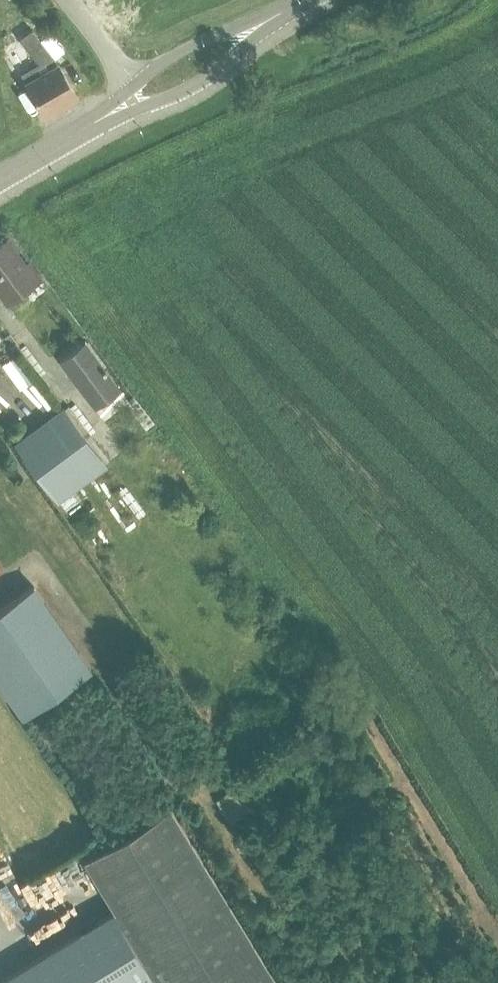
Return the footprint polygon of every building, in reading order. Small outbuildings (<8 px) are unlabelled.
[(46,115),(77,96),(59,66),(31,31),(20,39),(39,63),(22,74),(46,115)] [(39,279),(29,264),(25,266),(6,240),(0,245),(0,291),(8,302),(39,279)] [(73,373),(97,406),(125,385),(89,338),(62,358),(73,373)] [(125,385),(97,406),(106,418),(133,397),(125,385)] [(59,500),(105,464),(63,408),(16,444),(59,500)] [(142,502),(135,484),(126,487),(133,506),(142,502)] [(91,671),(33,587),(0,610),(0,682),(24,717),(91,671)] [(243,792),(221,805),(232,823),(253,810),(243,792)] [(170,808),(83,861),(114,912),(0,981),(0,982),(277,982),(170,808)]
